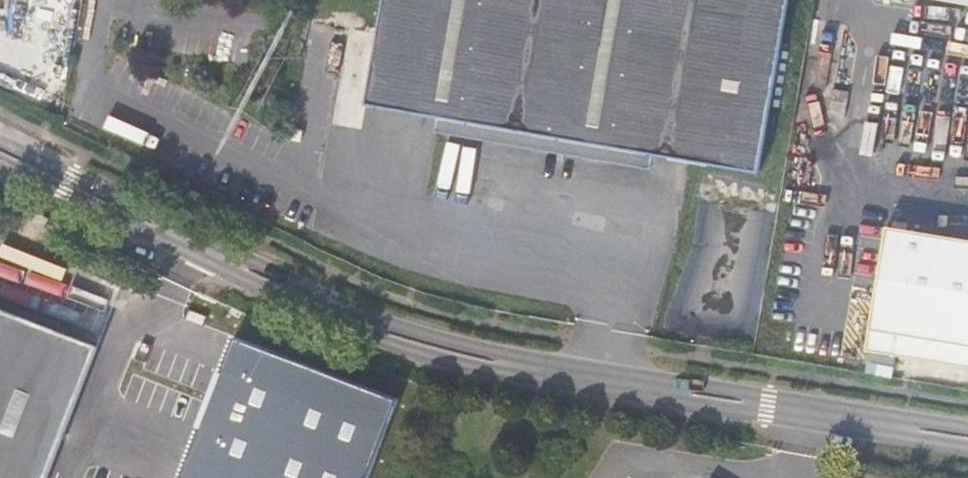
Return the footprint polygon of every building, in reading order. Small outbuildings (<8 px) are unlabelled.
[(365,105),(439,118),(655,155),(759,173),(789,0),(383,0),(365,105)] [(655,155),(439,118),(436,132),(653,169),(655,155)] [(50,219),(32,211),(27,221),(45,229),(50,219)] [(897,219),(896,227),(911,229),(912,222),(897,219)] [(967,366),(967,239),(911,229),(896,227),(889,225),(868,349),(967,366)] [(0,309),(0,477),(47,477),(98,346),(0,309)] [(393,410),(332,381),(331,382),(317,376),(318,374),(264,348),(266,345),(254,339),(253,340),(228,328),(210,366),(209,365),(201,380),(220,389),(209,412),(227,420),(222,432),(212,451),(208,449),(199,467),(199,468),(253,477),(318,477),(323,467),(347,477),(360,477),(393,410)]
